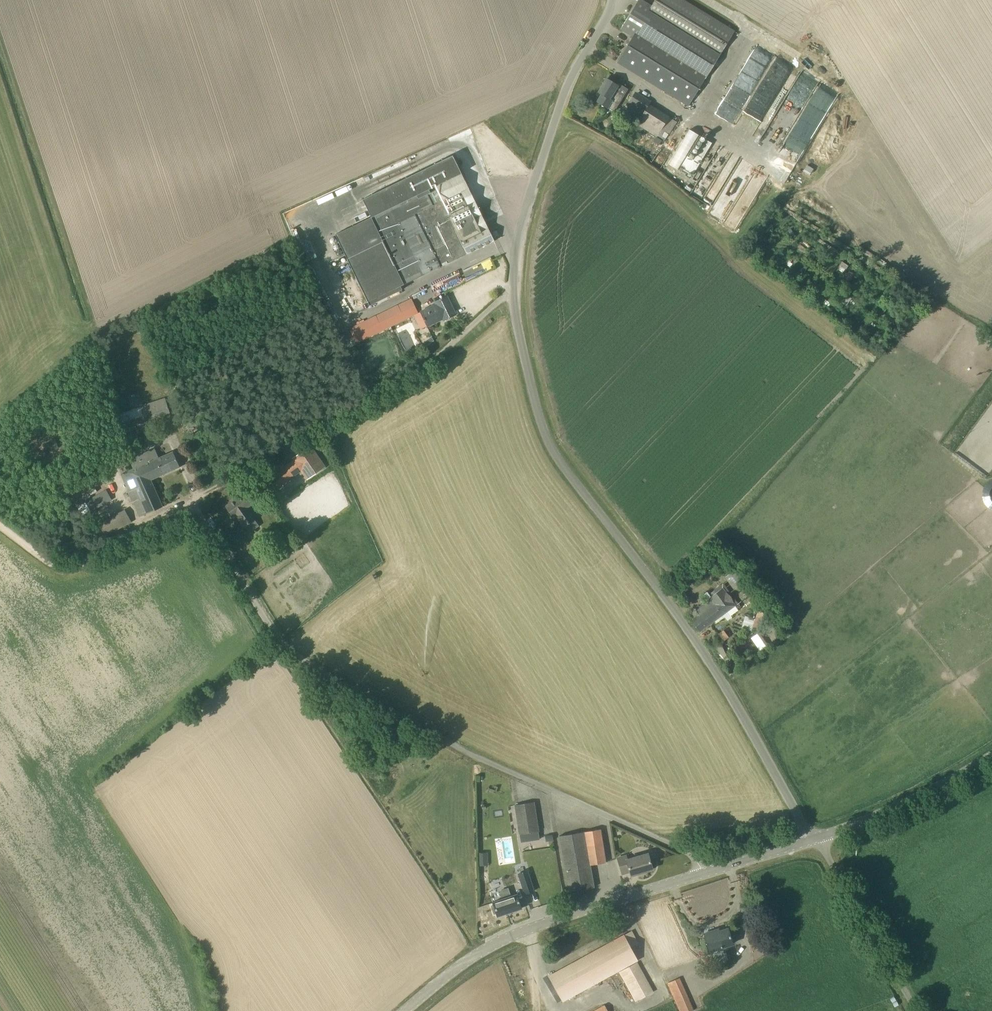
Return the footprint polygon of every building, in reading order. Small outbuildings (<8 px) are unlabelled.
[(684,0),(655,0),(651,6),(642,0),(638,0),(620,29),(633,36),(617,62),(689,105),(710,71),(719,57),(735,31),(684,0)] [(602,94),(597,102),(607,108),(608,107),(614,111),(624,94),(615,89),(617,85),(607,78),(598,92),(602,94)] [(749,103),(737,124),(753,132),(764,111),(773,116),(776,110),(770,107),(767,112),(749,103)] [(664,141),(676,121),(649,104),(636,124),(664,141)] [(687,154),(680,165),(693,173),(711,142),(704,138),(693,157),(687,154)] [(461,173),(453,155),(363,199),(371,217),(335,234),(369,304),(402,289),(400,286),(494,241),(461,173)] [(286,217),(303,211),(301,205),(284,211),(286,217)] [(303,211),(287,218),(289,224),(306,217),(303,211)] [(472,265),(476,275),(494,266),(490,257),(472,265)] [(849,270),(844,277),(849,280),(854,273),(849,270)] [(444,321),(456,315),(447,295),(434,301),(436,304),(420,311),(427,326),(443,319),(444,321)] [(411,298),(349,327),(356,342),(418,312),(411,298)] [(146,421),(169,413),(165,399),(142,407),(146,421)] [(119,414),(124,428),(138,423),(134,409),(119,414)] [(325,467),(310,446),(292,458),(293,461),(285,467),(282,463),(266,474),(268,478),(261,483),(267,494),(300,472),(306,480),(325,467)] [(140,517),(163,506),(151,480),(179,467),(172,451),(159,457),(128,472),(121,475),(140,517)] [(257,501),(249,489),(226,506),(233,517),(236,515),(244,526),(245,526),(249,531),(258,525),(254,519),(255,519),(247,507),(257,501)] [(106,490),(84,501),(89,512),(96,508),(111,500),(106,490)] [(125,510),(104,521),(97,526),(103,536),(131,521),(125,510)] [(699,631),(736,604),(723,587),(709,597),(710,599),(697,608),(701,613),(699,614),(694,608),(686,613),(692,621),(699,631)] [(518,833),(537,831),(534,802),(515,805),(518,833)] [(569,891),(594,887),(590,866),(606,863),(599,829),(559,836),(569,891)] [(652,869),(648,853),(626,859),(625,855),(617,858),(621,873),(629,871),(630,875),(638,873),(652,869)] [(519,867),(525,888),(534,885),(528,865),(519,867)] [(492,905),(494,913),(497,913),(497,915),(521,907),(517,893),(511,895),(508,887),(499,890),(502,899),(493,902),(494,905),(492,905)] [(732,943),(728,928),(716,932),(715,930),(704,934),(709,951),(732,943)] [(653,991),(636,961),(637,960),(631,947),(638,943),(631,931),(549,976),(562,1002),(618,971),(635,1001),(653,991)] [(694,1009),(680,977),(667,983),(680,1010),(690,1010),(694,1009)]
